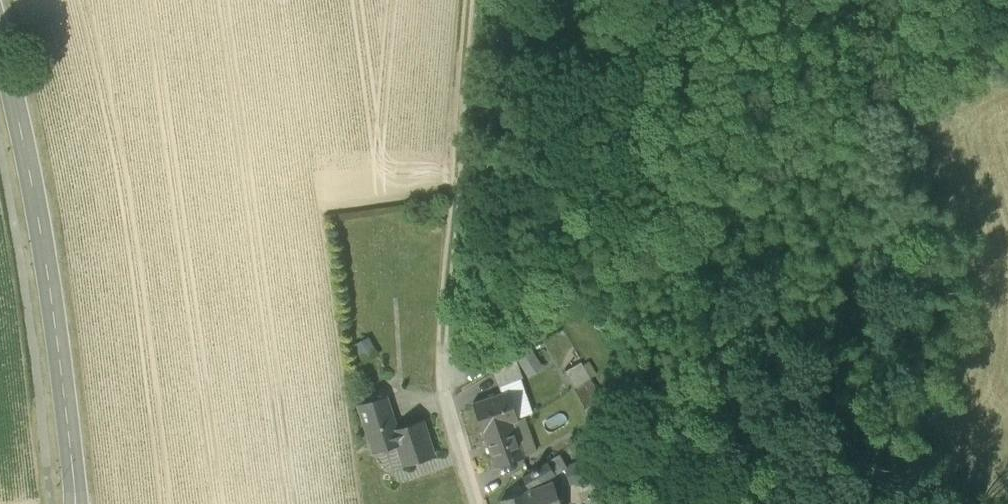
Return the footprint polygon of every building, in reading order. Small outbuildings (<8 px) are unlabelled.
[(379,355),(369,337),(351,346),(361,365),(379,355)] [(544,368),(532,349),(517,359),(529,378),(544,368)] [(499,386),(521,378),(522,378),(516,359),(494,373),(499,386)] [(565,371),(574,388),(590,380),(580,363),(565,371)] [(521,378),(499,386),(501,392),(509,389),(519,418),(533,413),(521,378)] [(599,395),(590,380),(574,388),(583,404),(599,395)] [(484,432),(486,431),(507,424),(519,419),(519,418),(509,389),(501,392),(474,401),(484,432)] [(362,407),(369,428),(395,420),(387,398),(362,407)] [(598,412),(603,422),(611,417),(605,407),(598,412)] [(519,419),(507,424),(512,439),(516,438),(522,456),(537,451),(525,417),(519,419)] [(369,428),(376,447),(397,440),(394,431),(398,429),(395,420),(369,428)] [(397,440),(405,465),(434,455),(423,421),(398,429),(394,431),(397,440)] [(512,439),(507,424),(486,431),(497,464),(522,456),(516,438),(512,439)] [(529,490),(567,468),(567,467),(560,455),(522,478),(529,490)] [(576,464),(567,467),(567,468),(573,483),(582,480),(576,464)] [(533,489),(539,503),(561,503),(553,482),(533,489)] [(502,503),(539,503),(533,489),(529,490),(500,501),(502,503)] [(605,491),(585,499),(587,503),(610,503),(605,491)]
